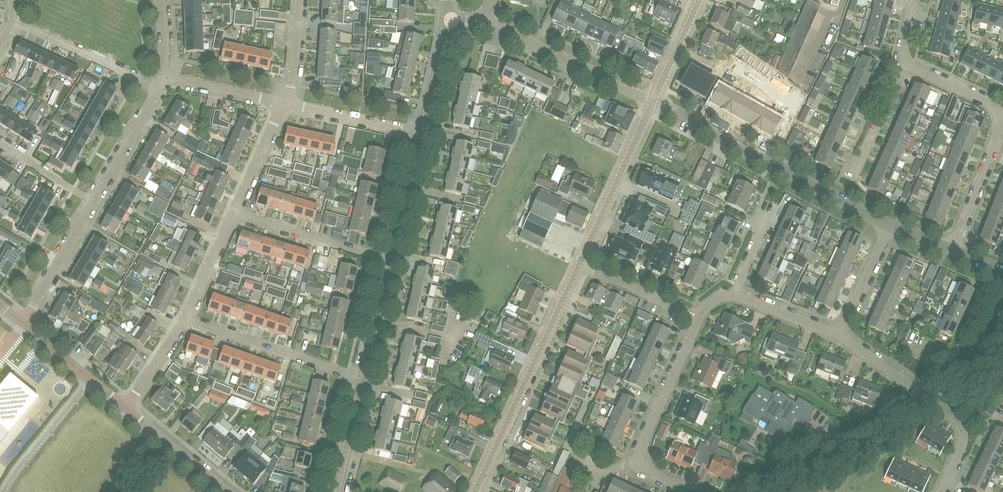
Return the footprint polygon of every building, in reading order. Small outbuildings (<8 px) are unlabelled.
[(343,0),(323,0),(322,10),(342,11),(343,0)] [(415,0),(394,0),(393,8),(415,10),(415,0)] [(562,27),(572,5),(562,0),(552,20),(560,24),(559,25),(562,27)] [(650,3),(657,7),(654,15),(660,18),(660,21),(664,22),(666,21),(671,24),(679,8),(670,4),(669,2),(670,0),(651,0),(650,3)] [(737,1),(753,8),(756,0),(736,0),(737,1)] [(805,6),(818,12),(821,4),(812,0),(808,0),(805,6)] [(895,2),(889,0),(877,0),(874,9),(891,14),(895,2)] [(955,0),(944,0),(941,11),(966,18),(966,16),(967,13),(962,11),(962,9),(961,9),(962,2),(955,0)] [(853,17),(857,3),(851,1),(847,15),(853,17)] [(202,15),(202,8),(206,8),(206,3),(185,4),(185,16),(202,15),(210,15),(210,14),(202,15)] [(217,14),(223,14),(231,14),(231,4),(222,5),(223,8),(217,9),(217,14)] [(740,4),(736,11),(748,16),(752,10),(740,4)] [(572,29),(582,9),(572,5),(562,27),(565,28),(566,26),(572,29)] [(987,25),(991,7),(977,5),(973,24),(972,29),(977,30),(978,25),(980,26),(980,24),(987,25)] [(815,19),(818,12),(805,6),(802,13),(815,19)] [(1002,19),(1002,10),(991,7),(987,25),(986,32),(991,33),(992,28),(994,29),(995,27),(1001,28),(1002,19)] [(414,22),(415,10),(393,8),(393,9),(394,9),(393,14),(399,15),(398,21),(414,22)] [(590,18),(591,14),(582,9),(572,29),(579,33),(578,34),(581,36),(590,18)] [(744,17),(745,16),(730,9),(727,15),(723,13),(722,14),(716,11),(711,23),(722,29),(732,33),(737,22),(752,29),(753,25),(756,26),(757,23),(755,22),(744,17)] [(888,26),(891,14),(874,9),(871,21),(888,26)] [(244,18),(245,11),(235,10),(235,17),(244,18)] [(270,19),(270,11),(261,10),(260,18),(270,19)] [(344,11),(342,11),(322,10),(322,22),(343,24),(344,11)] [(254,12),(245,11),(244,18),(253,19),(254,12)] [(288,13),(270,11),(270,19),(287,20),(288,13)] [(959,23),(957,22),(959,16),(966,18),(941,11),(937,25),(961,31),(963,26),(958,25),(959,23)] [(366,30),(367,13),(360,13),(360,23),(354,22),(354,29),(366,30)] [(811,26),(815,19),(802,13),(799,20),(811,26)] [(202,27),(202,21),(210,21),(210,20),(217,20),(217,14),(210,15),(202,15),(185,16),(186,28),(202,27)] [(231,24),(231,14),(223,14),(223,24),(231,24)] [(847,15),(843,25),(855,29),(855,28),(852,26),(850,26),(853,17),(847,15)] [(243,25),(244,18),(235,17),(234,24),(243,25)] [(252,26),(253,19),(244,18),(243,25),(252,26)] [(592,39),(599,22),(590,18),(581,36),(584,37),(585,35),(592,39)] [(369,19),(369,26),(397,27),(394,27),(395,21),(369,19)] [(808,33),(811,26),(799,20),(796,27),(808,33)] [(265,29),(266,22),(257,21),(256,29),(265,29)] [(884,38),(888,26),(871,21),(867,33),(884,38)] [(274,30),(274,29),(275,23),(266,22),(265,29),(274,30)] [(601,45),(609,27),(599,22),(592,39),(599,42),(598,44),(601,45)] [(611,23),(609,27),(601,45),(604,46),(605,44),(612,48),(617,37),(622,39),(627,28),(621,26),(620,28),(611,23)] [(854,30),(855,29),(843,25),(840,34),(846,36),(847,35),(849,29),(854,30)] [(955,37),(953,36),(955,30),(961,32),(961,31),(937,25),(934,38),(957,45),(959,40),(954,38),(955,37)] [(397,34),(397,27),(369,26),(384,27),(384,34),(397,34)] [(203,39),(202,32),(207,32),(207,27),(202,27),(186,28),(186,40),(203,39)] [(805,40),(808,33),(796,27),(792,35),(805,40)] [(215,39),(223,40),(227,41),(229,33),(225,33),(225,32),(217,30),(215,39)] [(713,49),(716,43),(718,44),(718,42),(726,46),(735,51),(739,45),(719,32),(718,35),(708,30),(701,44),(703,45),(700,53),(711,58),(715,50),(713,49)] [(339,37),(336,37),(336,32),(321,31),(320,43),(336,44),(336,43),(339,43),(339,37)] [(419,50),(422,37),(407,33),(407,34),(401,32),(399,45),(419,50)] [(776,40),(786,45),(789,37),(779,33),(776,40)] [(880,51),(884,38),(867,33),(863,46),(880,51)] [(644,47),(643,47),(643,44),(624,35),(622,40),(642,53),(644,47)] [(802,48),(805,40),(792,35),(789,42),(802,48)] [(653,36),(650,42),(647,49),(662,55),(667,42),(653,36)] [(951,50),(949,50),(951,43),(957,45),(934,38),(930,52),(949,57),(951,50)] [(203,51),(203,39),(186,40),(187,52),(203,51)] [(221,50),(223,40),(215,39),(213,49),(221,50)] [(383,41),(375,39),(368,39),(368,48),(383,49),(383,41)] [(658,62),(644,54),(641,53),(642,53),(622,40),(622,41),(633,48),(629,55),(635,58),(632,63),(633,64),(632,66),(638,70),(639,68),(645,71),(645,70),(653,75),(658,62)] [(27,58),(32,47),(20,41),(15,53),(27,58)] [(617,53),(623,55),(627,46),(621,42),(617,53)] [(798,55),(802,48),(789,42),(786,49),(798,55)] [(973,69),(981,53),(982,51),(976,48),(978,45),(971,42),(969,47),(960,63),(973,69)] [(337,56),(335,56),(336,44),(320,43),(319,55),(337,56)] [(234,62),(237,47),(225,44),(222,60),(234,62)] [(416,61),(419,50),(399,45),(396,56),(416,61)] [(740,46),(733,55),(738,59),(745,49),(740,46)] [(836,46),(830,57),(835,60),(841,48),(836,46)] [(36,70),(38,64),(44,52),(32,47),(27,58),(33,61),(30,67),(31,68),(27,77),(31,79),(36,70)] [(245,65),(249,49),(237,47),(234,62),(245,65)] [(257,67),(260,52),(249,49),(245,65),(257,67)] [(745,49),(738,59),(743,62),(750,53),(745,49)] [(795,62),(798,55),(786,49),(783,56),(795,62)] [(973,69),(986,76),(994,60),(995,58),(997,53),(992,51),(990,56),(988,55),(988,56),(981,53),(973,69)] [(50,69),(56,58),(44,52),(38,64),(50,69)] [(274,57),(272,57),(272,54),(260,52),(257,67),(269,70),(270,63),(273,64),(274,57)] [(750,53),(743,62),(748,66),(755,56),(750,53)] [(491,68),(494,56),(487,54),(485,67),(491,68)] [(339,63),(336,63),(337,56),(319,55),(319,67),(339,68),(339,63)] [(414,73),(416,61),(396,56),(394,62),(396,62),(395,69),(414,73)] [(500,57),(494,56),(491,68),(497,70),(500,57)] [(755,56),(748,66),(753,69),(760,60),(755,56)] [(792,69),(795,62),(783,56),(779,64),(792,69)] [(62,75),(67,63),(56,58),(50,69),(62,75)] [(862,58),(857,69),(873,76),(878,65),(862,58)] [(15,67),(17,62),(12,59),(8,68),(13,71),(15,67)] [(760,60),(753,69),(758,72),(765,63),(760,60)] [(1002,73),(1002,62),(1001,61),(1000,63),(994,60),(986,76),(998,82),(1002,73)] [(514,82),(521,67),(509,62),(502,77),(514,82)] [(828,62),(825,67),(830,70),(833,64),(828,62)] [(79,69),(67,63),(62,75),(73,80),(79,69)] [(374,76),(374,64),(373,64),(367,63),(366,74),(374,76)] [(765,63),(758,72),(763,76),(769,66),(765,63)] [(686,77),(682,85),(683,86),(682,88),(698,97),(699,95),(704,98),(709,90),(714,93),(721,81),(715,78),(713,80),(702,74),(705,69),(696,64),(693,69),(691,68),(688,74),(686,77)] [(788,79),(792,69),(779,64),(776,71),(788,79)] [(769,66),(763,76),(768,79),(774,70),(769,66)] [(341,81),(338,80),(339,68),(319,67),(318,79),(321,79),(320,85),(325,86),(337,87),(337,86),(341,87),(341,81)] [(525,87),(532,73),(521,67),(514,82),(525,87)] [(830,72),(830,70),(825,67),(819,79),(825,81),(827,77),(829,78),(832,73),(830,72)] [(411,85),(414,73),(395,69),(393,68),(390,80),(411,85)] [(868,88),(873,76),(857,69),(851,81),(868,88)] [(40,72),(36,70),(31,79),(36,81),(40,72)] [(537,93),(544,78),(532,73),(525,87),(537,93)] [(465,75),(462,88),(478,91),(481,79),(465,75)] [(4,92),(9,83),(0,78),(0,90),(4,92)] [(555,83),(544,78),(537,93),(548,98),(555,83)] [(55,90),(59,81),(54,79),(50,88),(47,95),(51,97),(55,90)] [(818,94),(825,81),(819,79),(813,91),(818,94)] [(408,96),(411,85),(390,80),(395,82),(393,93),(386,91),(384,99),(399,103),(401,95),(408,96)] [(64,84),(59,81),(55,90),(60,92),(64,84)] [(862,99),(868,88),(851,81),(846,92),(862,99)] [(110,101),(117,90),(106,83),(99,95),(110,101)] [(931,91),(920,87),(915,84),(910,96),(926,103),(931,91)] [(9,106),(14,98),(17,94),(20,89),(15,86),(10,95),(5,103),(9,106)] [(720,87),(710,104),(721,110),(730,93),(720,87)] [(475,104),(478,91),(462,88),(459,100),(475,104)] [(30,95),(20,89),(17,94),(26,99),(30,95)] [(824,96),(818,94),(813,91),(809,98),(807,102),(818,108),(824,96)] [(857,111),(862,99),(846,92),(841,104),(857,111)] [(82,93),(79,98),(87,103),(90,98),(82,93)] [(730,93),(721,110),(730,115),(740,98),(730,93)] [(104,112),(110,101),(99,95),(93,106),(104,112)] [(920,115),(926,103),(910,96),(904,108),(920,115)] [(190,109),(184,105),(186,102),(178,97),(172,108),(174,109),(171,113),(192,125),(195,120),(187,115),(190,109)] [(501,97),(499,106),(509,109),(511,100),(501,97)] [(770,102),(775,105),(778,101),(774,97),(770,102)] [(944,110),(948,99),(943,97),(939,107),(944,110)] [(15,98),(14,98),(9,106),(0,120),(0,124),(9,129),(16,119),(11,115),(14,109),(13,108),(18,100),(15,98)] [(87,103),(79,98),(76,103),(85,108),(87,103)] [(740,98),(730,115),(740,121),(750,104),(740,98)] [(472,116),(475,104),(459,100),(456,113),(472,116)] [(518,103),(511,100),(509,108),(515,110),(518,103)] [(550,115),(555,103),(549,100),(543,112),(550,115)] [(951,100),(944,117),(950,119),(950,118),(952,119),(954,115),(952,114),(957,102),(951,100)] [(31,120),(41,104),(37,101),(32,109),(31,109),(26,118),(31,120)] [(556,103),(556,104),(555,103),(550,115),(551,115),(564,121),(569,109),(556,103)] [(38,133),(33,129),(36,124),(41,116),(43,117),(49,109),(41,104),(31,120),(31,121),(27,126),(20,137),(31,144),(38,133)] [(596,108),(589,104),(583,115),(591,118),(596,108)] [(750,104),(740,121),(750,126),(760,109),(750,104)] [(852,123),(857,111),(841,104),(836,115),(852,123)] [(613,105),(609,115),(611,116),(612,115),(631,123),(635,114),(613,105)] [(9,106),(5,111),(0,108),(0,120),(9,106)] [(97,124),(104,112),(93,106),(86,117),(97,124)] [(805,106),(801,114),(807,117),(811,118),(814,111),(805,106)] [(979,131),(984,119),(976,116),(977,112),(964,107),(958,123),(963,125),(979,131)] [(915,126),(920,116),(920,115),(904,108),(899,119),(915,126)] [(210,125),(213,110),(207,109),(204,123),(210,125)] [(760,109),(750,126),(760,132),(770,115),(760,109)] [(212,125),(218,126),(220,120),(221,112),(215,111),(212,125)] [(192,125),(171,113),(169,117),(167,116),(162,125),(171,130),(172,128),(177,131),(181,125),(189,130),(190,129),(191,130),(193,128),(195,129),(196,127),(192,125)] [(470,129),(472,116),(456,113),(453,125),(470,129)] [(770,115),(760,132),(771,137),(772,136),(777,127),(782,129),(782,130),(788,119),(788,117),(783,113),(782,115),(778,113),(776,118),(770,115)] [(936,113),(933,120),(939,122),(942,115),(936,113)] [(803,123),(807,117),(801,114),(798,121),(803,123)] [(68,115),(66,120),(74,125),(77,120),(68,115)] [(582,115),(582,116),(579,115),(576,121),(571,128),(578,132),(580,130),(577,128),(580,124),(578,123),(580,121),(593,126),(595,121),(582,115)] [(627,133),(631,123),(612,115),(611,116),(609,115),(605,123),(627,133)] [(847,134),(852,123),(836,115),(831,127),(847,134)] [(242,116),(237,128),(250,134),(255,122),(242,116)] [(91,135),(97,124),(86,117),(80,128),(91,135)] [(944,131),(950,119),(944,117),(939,129),(944,131)] [(20,137),(27,126),(16,119),(9,129),(20,137)] [(910,138),(915,126),(899,119),(894,131),(910,138)] [(72,130),(74,125),(66,120),(63,125),(72,130)] [(230,124),(220,120),(218,126),(228,129),(230,125),(230,124)] [(934,135),(939,122),(933,120),(930,128),(928,133),(934,135)] [(975,143),(979,131),(963,125),(958,136),(975,143)] [(842,146),(847,134),(831,127),(826,138),(842,146)] [(84,146),(91,135),(80,128),(73,140),(84,146)] [(245,146),(250,134),(237,128),(232,140),(245,146)] [(297,147),(300,132),(288,129),(285,145),(297,147)] [(794,129),(790,136),(796,139),(800,132),(794,129)] [(175,142),(170,138),(157,131),(151,142),(173,155),(175,151),(171,148),(175,142)] [(481,131),(480,138),(492,141),(494,134),(481,131)] [(905,149),(910,138),(894,131),(889,142),(905,149)] [(308,150),(312,134),(300,132),(297,147),(308,150)] [(617,154),(624,138),(610,132),(606,143),(595,138),(593,143),(617,154)] [(937,133),(934,140),(940,142),(943,135),(937,133)] [(320,152),(323,137),(312,134),(308,150),(320,152)] [(792,146),(796,139),(790,136),(786,144),(792,146)] [(970,155),(975,143),(958,136),(953,148),(970,155)] [(78,157),(84,146),(73,140),(70,146),(64,143),(64,142),(56,138),(55,140),(50,137),(49,140),(48,139),(48,140),(61,148),(67,151),(78,157)] [(189,137),(186,143),(198,150),(201,144),(189,137)] [(239,157),(245,146),(232,140),(229,146),(221,143),(220,143),(221,141),(219,141),(220,139),(216,137),(213,145),(239,157)] [(335,139),(323,137),(320,152),(332,155),(335,139)] [(837,157),(842,146),(826,138),(821,150),(837,157)] [(61,148),(48,140),(45,139),(43,142),(51,147),(51,148),(59,153),(61,148)] [(479,140),(477,147),(490,150),(492,144),(479,140)] [(685,152),(678,148),(678,149),(672,146),(659,140),(652,153),(666,160),(666,159),(672,162),(675,155),(682,158),(685,152)] [(939,145),(940,142),(934,140),(931,148),(936,150),(937,149),(939,149),(941,146),(939,145)] [(173,155),(151,142),(144,153),(156,161),(160,154),(167,159),(168,158),(174,161),(176,157),(173,155)] [(347,142),(345,152),(352,154),(354,143),(347,142)] [(457,142),(454,154),(470,158),(473,146),(457,142)] [(900,161),(905,149),(889,142),(884,154),(900,161)] [(198,150),(186,143),(183,147),(195,155),(197,151),(198,150)] [(926,153),(929,145),(924,143),(920,151),(926,153)] [(234,169),(239,157),(213,145),(227,151),(221,163),(234,169)] [(370,148),(367,161),(383,164),(386,152),(370,148)] [(966,166),(970,155),(953,148),(949,160),(966,166)] [(832,169),(837,157),(821,150),(815,162),(832,169)] [(71,168),(78,157),(67,151),(61,162),(52,156),(48,162),(63,170),(66,165),(71,168)] [(210,157),(197,151),(195,155),(194,157),(208,163),(210,157)] [(150,172),(156,161),(144,153),(138,164),(150,172)] [(468,170),(470,158),(454,154),(451,167),(468,170)] [(895,173),(900,161),(884,154),(879,165),(895,173)] [(927,156),(924,164),(930,166),(933,158),(927,156)] [(208,163),(194,157),(191,162),(205,169),(208,163)] [(336,159),(330,157),(327,167),(333,168),(335,165),(336,159)] [(275,158),(273,165),(282,167),(284,160),(275,158)] [(922,162),(920,161),(917,159),(914,166),(920,169),(922,162)] [(690,182),(697,186),(708,163),(701,160),(690,182)] [(961,178),(966,166),(949,160),(944,172),(961,178)] [(380,177),(383,164),(367,161),(364,173),(380,177)] [(14,170),(3,163),(0,168),(0,181),(1,178),(6,182),(7,181),(13,185),(20,174),(14,170)] [(303,173),(305,165),(296,163),(294,170),(303,173)] [(706,190),(710,182),(716,167),(708,163),(697,186),(706,190)] [(144,182),(150,172),(138,164),(131,175),(144,182)] [(927,173),(930,166),(924,164),(922,168),(921,171),(927,173)] [(314,168),(305,165),(303,173),(312,175),(314,168)] [(890,184),(895,173),(879,165),(874,177),(890,184)] [(916,177),(920,169),(914,166),(910,174),(916,177)] [(465,183),(468,170),(451,167),(448,179),(465,183)] [(717,186),(722,176),(724,171),(716,167),(710,182),(717,186)] [(277,177),(279,170),(270,168),(268,175),(277,177)] [(349,168),(347,175),(358,177),(359,170),(349,168)] [(658,168),(655,174),(645,169),(644,172),(642,172),(640,175),(642,177),(638,185),(672,201),(673,197),(679,184),(675,183),(678,177),(658,168)] [(499,169),(495,177),(500,179),(504,171),(499,169)] [(288,172),(279,170),(277,177),(286,180),(288,172)] [(159,171),(157,176),(163,180),(166,175),(159,171)] [(730,173),(724,171),(722,176),(727,179),(730,173)] [(217,172),(214,179),(209,176),(206,181),(198,177),(198,178),(225,190),(230,178),(217,172)] [(956,190),(961,178),(944,172),(940,184),(956,190)] [(300,183),(302,176),(293,174),(291,181),(300,183)] [(326,194),(330,183),(321,180),(322,176),(315,175),(312,186),(318,188),(317,192),(326,194)] [(356,183),(358,177),(347,175),(346,180),(356,183)] [(547,179),(539,175),(536,182),(543,186),(547,179)] [(588,198),(595,183),(576,175),(574,179),(569,176),(566,182),(563,181),(558,191),(568,196),(571,190),(588,198)] [(23,176),(16,188),(31,196),(33,192),(25,188),(25,189),(23,188),(28,179),(23,176)] [(311,179),(302,176),(300,183),(309,186),(311,179)] [(497,188),(500,179),(495,177),(492,185),(497,188)] [(884,196),(890,184),(874,177),(869,189),(884,196)] [(219,201),(225,190),(198,178),(196,182),(210,188),(207,196),(219,201)] [(462,195),(465,183),(448,179),(445,191),(462,195)] [(926,183),(920,180),(918,179),(915,187),(920,189),(923,183),(925,185),(926,183)] [(739,181),(733,193),(749,200),(752,194),(754,195),(757,190),(739,181)] [(362,183),(359,195),(375,199),(378,186),(362,183)] [(907,183),(904,190),(909,192),(912,185),(907,183)] [(952,202),(956,190),(940,184),(935,195),(952,202)] [(126,185),(120,195),(133,203),(139,192),(126,185)] [(159,187),(156,193),(169,201),(172,195),(159,187)] [(917,196),(920,190),(920,189),(915,187),(912,194),(917,196)] [(31,196),(16,188),(18,189),(15,193),(21,196),(21,197),(27,200),(29,199),(31,196)] [(268,207),(274,188),(273,192),(261,189),(257,204),(268,207)] [(280,211),(284,196),(279,194),(280,190),(274,188),(268,207),(280,211)] [(43,189),(36,199),(49,207),(55,196),(43,189)] [(589,212),(567,203),(540,190),(530,213),(523,230),(522,230),(519,237),(542,247),(545,240),(546,240),(553,223),(557,214),(563,217),(563,216),(568,218),(566,221),(582,228),(589,212)] [(906,200),(909,192),(904,190),(901,197),(906,200)] [(998,192),(994,204),(1002,208),(1002,194),(998,192)] [(722,201),(705,193),(702,199),(719,207),(722,201)] [(746,207),(749,200),(733,193),(728,205),(746,213),(748,208),(746,207)] [(127,214),(133,203),(120,195),(113,206),(127,214)] [(372,211),(375,199),(359,195),(356,207),(372,211)] [(947,214),(952,202),(935,195),(930,207),(947,214)] [(214,213),(219,201),(207,196),(203,203),(189,196),(187,200),(187,201),(201,207),(214,213)] [(291,214),(296,199),(284,196),(280,211),(291,214)] [(466,196),(464,202),(477,205),(478,199),(466,196)] [(162,219),(165,214),(165,213),(169,204),(156,197),(147,212),(162,219)] [(632,199),(626,211),(648,221),(652,211),(664,216),(668,208),(647,198),(644,204),(632,199)] [(43,218),(49,207),(36,199),(30,210),(43,218)] [(302,218),(307,203),(296,199),(291,214),(302,218)] [(692,221),(700,204),(690,200),(688,204),(685,203),(682,211),(692,221)] [(173,201),(169,213),(182,219),(185,213),(180,211),(183,206),(173,201)] [(141,202),(139,206),(146,211),(148,207),(141,202)] [(348,210),(349,205),(339,203),(335,202),(334,207),(348,210)] [(318,206),(307,203),(302,218),(314,221),(318,206)] [(712,215),(722,219),(725,213),(703,203),(700,210),(712,215)] [(906,211),(905,214),(909,216),(910,213),(913,205),(908,203),(905,210),(906,211)] [(994,204),(989,216),(1002,221),(1002,208),(994,204)] [(474,214),(476,208),(464,205),(462,211),(474,214)] [(120,224),(127,214),(113,206),(107,216),(120,224)] [(144,215),(146,211),(139,206),(136,210),(144,215)] [(442,206),(439,218),(455,222),(458,210),(442,206)] [(37,228),(8,211),(1,207),(0,209),(0,214),(3,216),(4,214),(15,221),(14,222),(21,226),(18,231),(31,239),(37,228)] [(209,225),(214,213),(201,207),(196,219),(209,225)] [(369,223),(372,211),(356,207),(353,219),(369,223)] [(943,226),(947,214),(930,207),(926,219),(943,226)] [(37,228),(43,218),(30,210),(27,216),(13,209),(10,208),(8,211),(37,228)] [(790,208),(785,219),(800,226),(805,214),(790,208)] [(643,230),(648,221),(626,211),(621,222),(633,228),(630,234),(652,244),(656,235),(643,230)] [(754,225),(761,230),(771,215),(764,211),(754,225)] [(175,228),(178,220),(174,218),(165,214),(162,219),(161,222),(175,228)] [(114,235),(120,224),(107,216),(101,227),(114,235)] [(1002,229),(1002,221),(989,216),(985,228),(1001,234),(1002,229)] [(452,235),(455,222),(439,218),(436,231),(452,235)] [(723,218),(720,225),(714,222),(712,227),(718,230),(733,236),(738,225),(723,218)] [(366,235),(369,223),(353,219),(350,231),(366,235)] [(795,237),(800,226),(785,219),(780,231),(795,237)] [(696,220),(693,226),(699,228),(702,222),(696,220)] [(129,223),(126,227),(134,232),(137,227),(129,223)] [(816,226),(814,232),(820,235),(823,229),(816,226)] [(11,242),(14,237),(11,242),(19,246),(22,240),(14,236),(15,235),(0,227),(0,236),(11,242)] [(134,232),(126,227),(124,232),(132,236),(134,232)] [(997,246),(1001,234),(985,228),(980,240),(997,246)] [(185,230),(180,241),(196,249),(202,238),(185,230)] [(468,230),(465,238),(469,240),(473,232),(468,230)] [(727,248),(733,236),(718,230),(713,241),(727,248)] [(449,247),(452,235),(436,231),(433,243),(449,247)] [(789,249),(795,237),(780,231),(774,242),(789,249)] [(825,231),(823,236),(829,239),(834,241),(836,237),(835,235),(825,231)] [(249,251),(253,235),(242,232),(239,240),(233,239),(230,245),(237,247),(249,251)] [(814,232),(811,237),(818,240),(820,235),(814,232)] [(849,234),(843,245),(858,252),(863,241),(849,234)] [(260,254),(265,239),(253,235),(249,251),(260,254)] [(640,251),(643,243),(629,236),(626,242),(615,237),(609,251),(629,260),(634,248),(640,251)] [(823,236),(820,242),(827,245),(829,239),(823,236)] [(688,237),(685,242),(691,245),(694,240),(688,237)] [(95,238),(89,248),(115,263),(118,259),(111,255),(104,252),(108,245),(95,238)] [(190,260),(196,249),(180,241),(179,241),(174,238),(172,242),(170,240),(166,248),(174,252),(190,260)] [(466,248),(469,240),(465,238),(461,246),(466,248)] [(272,257),(276,242),(265,239),(260,254),(266,256),(265,260),(270,262),(271,257),(272,257)] [(127,240),(123,244),(130,249),(133,244),(127,240)] [(722,259),(727,248),(713,241),(707,253),(722,259)] [(283,261),(288,246),(276,242),(272,257),(283,261)] [(697,248),(691,245),(685,242),(683,248),(689,251),(694,254),(697,248)] [(784,261),(789,249),(774,242),(769,254),(784,261)] [(446,260),(449,247),(433,243),(430,256),(446,260)] [(651,261),(656,249),(647,245),(644,251),(648,253),(646,258),(651,261)] [(853,264),(858,252),(843,245),(838,257),(853,264)] [(294,264),(299,249),(288,246),(283,261),(294,264)] [(668,271),(669,272),(679,250),(670,246),(668,251),(658,246),(650,263),(655,266),(653,271),(661,275),(664,267),(669,269),(668,271)] [(19,254),(7,247),(4,252),(0,250),(0,258),(13,265),(19,254)] [(115,263),(89,248),(83,258),(96,266),(100,259),(106,263),(113,267),(115,263)] [(311,253),(299,249),(294,264),(306,268),(311,253)] [(146,250),(143,255),(160,264),(163,258),(146,250)] [(21,252),(17,264),(22,267),(27,255),(21,252)] [(185,272),(190,260),(174,252),(168,263),(185,272)] [(717,271),(722,259),(707,253),(702,264),(709,268),(717,271)] [(319,266),(321,256),(315,254),(313,264),(319,266)] [(779,272),(784,261),(769,254),(764,265),(779,272)] [(321,256),(319,266),(319,268),(312,267),(312,269),(318,271),(324,273),(326,268),(329,258),(321,256)] [(805,256),(802,262),(808,265),(811,258),(805,256)] [(142,257),(139,262),(144,265),(147,260),(142,257)] [(847,275),(853,264),(838,257),(833,268),(847,275)] [(924,269),(920,267),(900,257),(895,269),(919,280),(924,269)] [(0,258),(0,273),(6,276),(7,275),(9,277),(12,271),(10,270),(13,265),(0,258)] [(90,277),(96,266),(83,258),(77,269),(90,277)] [(811,258),(808,265),(814,267),(817,261),(811,258)] [(675,259),(672,264),(679,267),(682,262),(675,259)] [(703,279),(709,268),(702,264),(694,260),(689,272),(703,279)] [(448,261),(446,267),(461,270),(462,267),(459,266),(460,264),(448,261)] [(158,275),(161,269),(153,264),(149,270),(158,275)] [(698,290),(703,279),(689,272),(679,267),(672,264),(667,276),(674,279),(676,274),(682,276),(686,278),(683,284),(698,290)] [(342,265),(339,277),(355,281),(358,268),(342,265)] [(784,275),(779,272),(764,265),(759,277),(774,284),(779,286),(784,275)] [(457,277),(457,274),(460,275),(461,270),(446,267),(444,274),(457,277)] [(252,277),(255,270),(246,268),(244,275),(252,277)] [(418,268),(415,281),(432,285),(435,272),(418,268)] [(842,287),(847,275),(833,268),(827,280),(842,287)] [(84,287),(90,277),(77,269),(71,279),(84,287)] [(904,287),(909,276),(918,280),(919,280),(895,269),(889,280),(904,287)] [(263,273),(255,270),(252,277),(261,280),(263,273)] [(231,282),(233,275),(222,272),(218,284),(229,288),(230,282),(231,282)] [(302,272),(299,283),(307,285),(310,274),(302,272)] [(795,272),(793,278),(799,281),(802,275),(795,272)] [(160,285),(164,287),(175,292),(180,281),(170,275),(165,273),(160,285)] [(242,278),(233,275),(231,282),(239,285),(242,278)] [(275,285),(277,278),(268,275),(266,282),(275,285)] [(98,276),(96,280),(103,284),(106,280),(98,276)] [(128,276),(125,282),(141,290),(142,290),(145,285),(128,276)] [(544,293),(540,291),(543,284),(538,281),(529,276),(521,290),(527,293),(520,308),(534,315),(544,293)] [(804,276),(802,282),(808,285),(811,279),(804,276)] [(927,276),(924,282),(930,285),(933,279),(927,276)] [(352,293),(355,281),(339,277),(336,289),(352,293)] [(286,281),(277,278),(275,285),(284,288),(286,281)] [(793,278),(788,289),(794,292),(799,281),(793,278)] [(103,284),(96,280),(93,283),(94,284),(93,286),(99,289),(100,287),(101,288),(103,284)] [(253,289),(255,282),(246,280),(244,287),(253,289)] [(837,298),(842,287),(827,280),(822,292),(837,298)] [(899,299),(904,287),(889,280),(884,292),(899,299)] [(935,280),(933,286),(939,289),(941,283),(935,280)] [(113,281),(110,287),(119,291),(122,285),(113,281)] [(429,297),(432,285),(415,281),(412,293),(429,297)] [(138,297),(141,290),(125,282),(122,287),(127,289),(126,291),(138,297)] [(264,285),(255,282),(253,289),(262,292),(264,285)] [(308,282),(307,287),(324,291),(325,286),(308,282)] [(802,282),(797,293),(803,296),(808,285),(802,282)] [(927,291),(930,285),(924,282),(921,288),(927,291)] [(296,294),(299,285),(292,283),(290,290),(289,293),(296,294)] [(599,304),(600,302),(605,304),(604,307),(605,308),(617,313),(624,298),(593,284),(586,298),(599,304)] [(959,285),(954,296),(969,302),(974,291),(959,285)] [(936,295),(939,289),(933,286),(930,292),(936,295)] [(169,303),(175,292),(164,287),(159,298),(169,303)] [(275,297),(278,290),(269,287),(267,294),(275,297)] [(323,296),(324,291),(307,287),(306,292),(323,296)] [(287,293),(278,290),(275,297),(284,300),(287,293)] [(831,310),(837,298),(822,292),(817,303),(831,310)] [(894,310),(899,299),(884,292),(879,304),(894,310)] [(80,302),(77,301),(65,293),(58,305),(83,320),(83,319),(81,318),(84,314),(79,311),(81,307),(80,302)] [(219,313),(226,294),(222,293),(220,297),(213,294),(208,309),(219,313)] [(294,303),(296,294),(289,293),(287,300),(294,303)] [(426,310),(429,297),(412,293),(409,306),(426,310)] [(92,299),(83,294),(79,301),(89,306),(92,299)] [(231,317),(238,298),(237,298),(236,302),(225,298),(226,294),(219,313),(231,317)] [(964,313),(969,302),(954,296),(949,307),(964,313)] [(164,314),(169,303),(159,298),(153,309),(164,314)] [(242,321),(247,306),(249,301),(238,298),(231,317),(242,321)] [(927,311),(929,305),(932,300),(927,298),(925,303),(924,303),(921,309),(927,311)] [(334,299),(331,311),(347,315),(350,303),(334,299)] [(921,309),(924,303),(918,300),(915,306),(921,309)] [(159,325),(144,315),(146,312),(133,304),(128,311),(140,320),(136,325),(151,336),(159,325)] [(298,320),(301,310),(302,305),(296,304),(295,308),(294,308),(292,318),(298,320)] [(888,322),(894,310),(879,304),(873,315),(888,322)] [(57,334),(60,329),(67,318),(80,326),(83,320),(58,305),(56,309),(54,308),(50,315),(58,320),(52,330),(57,334)] [(253,325),(259,310),(247,306),(242,321),(253,325)] [(423,322),(426,310),(409,306),(407,318),(423,322)] [(919,314),(921,309),(915,306),(912,312),(910,317),(915,319),(917,314),(919,314)] [(958,324),(964,313),(949,307),(944,318),(958,324)] [(617,313),(605,308),(602,314),(614,320),(617,313)] [(529,328),(512,320),(515,314),(505,309),(501,316),(507,318),(503,327),(508,329),(509,327),(513,329),(510,335),(523,341),(529,328)] [(639,309),(636,316),(648,321),(651,315),(639,309)] [(924,317),(927,311),(921,309),(919,314),(924,317)] [(265,329),(270,314),(259,310),(253,325),(265,329)] [(344,327),(347,315),(331,311),(328,323),(344,327)] [(281,318),(283,312),(281,318),(270,314),(265,329),(276,333),(281,318)] [(311,318),(311,319),(321,321),(323,316),(306,312),(305,317),(311,318)] [(717,325),(716,329),(713,334),(731,342),(735,333),(750,340),(754,331),(742,325),(743,323),(725,314),(720,326),(717,325)] [(883,333),(888,322),(873,315),(868,327),(883,333)] [(287,337),(292,322),(281,318),(276,333),(287,337)] [(953,337),(958,324),(944,318),(938,331),(953,337)] [(599,329),(589,324),(578,319),(572,332),(593,342),(599,329)] [(129,333),(123,329),(111,321),(107,327),(125,339),(129,333)] [(909,331),(910,329),(912,325),(905,322),(902,328),(909,331)] [(341,339),(344,329),(344,327),(328,323),(325,335),(341,339)] [(444,333),(445,329),(445,327),(433,324),(431,330),(444,333)] [(97,329),(96,329),(91,325),(88,329),(78,342),(84,346),(94,333),(97,329)] [(144,346),(151,336),(136,325),(130,335),(134,339),(144,346)] [(664,344),(669,332),(654,325),(649,337),(664,344)] [(637,331),(633,329),(630,328),(628,334),(634,337),(637,331)] [(904,342),(909,331),(902,328),(897,339),(904,342)] [(593,342),(572,332),(567,345),(577,349),(575,354),(580,356),(582,352),(587,354),(593,342)] [(773,334),(771,339),(767,338),(763,348),(761,354),(762,357),(773,361),(780,360),(787,362),(789,368),(788,372),(797,376),(806,353),(797,350),(799,344),(773,334)] [(338,351),(341,339),(325,335),(322,347),(338,351)] [(196,361),(203,340),(192,336),(186,351),(185,357),(196,361)] [(430,336),(428,342),(441,345),(442,339),(430,336)] [(97,342),(102,346),(104,342),(105,340),(100,337),(97,342)] [(406,337),(403,349),(419,353),(422,340),(406,337)] [(658,355),(664,344),(649,337),(644,349),(658,355)] [(214,361),(218,349),(214,348),(215,344),(203,340),(196,361),(196,362),(207,366),(210,359),(214,361)] [(514,360),(507,356),(510,349),(492,341),(490,347),(495,350),(489,364),(508,372),(514,360)] [(95,356),(102,346),(97,342),(89,352),(95,356)] [(138,354),(128,348),(120,342),(117,346),(120,349),(116,354),(131,365),(138,354)] [(623,345),(620,351),(626,354),(629,348),(623,345)] [(230,367),(236,352),(224,348),(219,363),(230,367)] [(416,365),(419,353),(403,349),(400,362),(416,365)] [(654,366),(658,355),(644,349),(639,359),(654,366)] [(585,359),(586,356),(587,354),(582,352),(580,356),(575,354),(568,351),(562,364),(583,373),(589,360),(585,359)] [(624,360),(626,354),(620,351),(617,357),(624,360)] [(242,371),(247,356),(236,352),(230,367),(242,371)] [(131,365),(116,354),(116,355),(115,354),(111,360),(109,358),(106,363),(124,375),(131,365)] [(817,369),(815,374),(828,379),(830,374),(838,377),(844,362),(823,354),(817,369)] [(253,375),(258,360),(247,356),(242,371),(253,375)] [(719,370),(722,372),(727,374),(732,365),(726,362),(715,357),(712,363),(705,360),(702,365),(699,364),(692,380),(710,388),(719,370)] [(648,377),(654,366),(639,359),(634,371),(648,377)] [(264,379),(270,364),(258,360),(253,375),(264,379)] [(413,378),(416,365),(400,362),(397,374),(413,378)] [(173,364),(169,369),(177,375),(184,377),(189,379),(191,372),(182,369),(173,364)] [(281,368),(270,364),(264,379),(276,383),(281,368)] [(583,373),(562,364),(556,376),(572,383),(571,384),(573,385),(573,384),(577,386),(583,373)] [(502,385),(488,379),(490,375),(472,366),(467,376),(475,379),(474,381),(478,383),(473,392),(477,396),(480,398),(479,398),(487,402),(491,394),(497,397),(502,385)] [(179,385),(184,377),(177,375),(169,369),(165,375),(179,385)] [(643,389),(648,377),(634,371),(629,369),(624,380),(628,382),(643,389)] [(607,373),(604,380),(616,385),(619,379),(607,373)] [(410,390),(413,378),(397,374),(394,386),(410,390)] [(197,383),(204,386),(207,379),(199,376),(199,377),(197,383)] [(39,399),(15,380),(12,384),(7,379),(0,388),(0,447),(39,399)] [(613,391),(616,385),(604,380),(601,386),(613,391)] [(314,381),(311,393),(327,397),(330,385),(314,381)] [(859,381),(853,395),(852,399),(874,407),(881,390),(859,381)] [(221,392),(224,385),(215,382),(213,389),(221,392)] [(841,400),(847,386),(841,384),(835,398),(841,400)] [(233,389),(224,385),(221,392),(230,396),(233,389)] [(590,389),(580,385),(580,386),(576,394),(580,396),(586,399),(590,389)] [(176,389),(173,393),(164,386),(160,390),(152,399),(166,411),(181,394),(176,389)] [(208,393),(212,388),(204,386),(203,388),(202,388),(190,403),(196,409),(209,393),(208,393)] [(573,395),(562,390),(552,386),(546,398),(567,408),(573,395)] [(853,388),(847,386),(841,400),(842,401),(841,402),(847,404),(849,400),(853,388)] [(245,397),(248,390),(239,387),(236,394),(245,397)] [(776,391),(775,393),(774,393),(773,395),(759,387),(754,396),(753,395),(746,407),(758,414),(763,417),(772,422),(770,426),(774,429),(774,430),(785,436),(792,425),(793,425),(793,424),(792,424),(795,418),(796,419),(806,425),(816,408),(799,398),(796,403),(787,398),(788,397),(776,391)] [(256,394),(248,390),(245,397),(254,401),(256,394)] [(416,391),(415,398),(427,401),(429,394),(416,391)] [(603,392),(600,398),(609,402),(612,396),(603,392)] [(324,409),(327,397),(311,393),(308,405),(324,409)] [(705,412),(710,400),(697,394),(694,401),(685,397),(676,416),(692,423),(698,409),(705,412)] [(622,395),(617,407),(632,414),(637,402),(622,395)] [(268,398),(266,405),(275,409),(277,402),(268,398)] [(561,420),(567,408),(546,398),(541,411),(547,414),(552,416),(550,421),(555,423),(557,419),(561,420)] [(387,400),(384,413),(400,417),(403,404),(387,400)] [(414,400),(413,407),(425,410),(427,404),(414,400)] [(436,401),(430,413),(437,416),(443,404),(436,401)] [(250,403),(247,409),(266,417),(269,411),(250,403)] [(596,404),(593,410),(600,413),(602,407),(596,404)] [(322,421),(324,409),(308,405),(305,417),(322,421)] [(991,416),(995,410),(987,405),(984,411),(991,416)] [(627,425),(632,414),(617,407),(612,419),(627,425)] [(226,416),(225,416),(228,412),(223,408),(220,412),(220,411),(211,422),(216,428),(226,416)] [(200,414),(194,409),(191,415),(190,414),(182,424),(193,433),(201,423),(205,418),(200,414)] [(597,419),(600,413),(593,410),(590,416),(597,419)] [(482,430),(487,419),(472,412),(470,416),(462,413),(460,417),(468,421),(466,425),(475,429),(476,427),(482,430)] [(397,429),(400,417),(384,413),(381,425),(397,429)] [(552,416),(547,414),(545,419),(535,414),(529,427),(550,436),(556,423),(555,423),(550,421),(552,416)] [(319,433),(322,421),(305,417),(303,429),(319,433)] [(621,437),(627,425),(612,419),(607,430),(621,437)] [(930,447),(941,430),(928,422),(917,439),(930,447)] [(394,441),(397,429),(381,425),(378,437),(394,441)] [(475,444),(462,438),(464,432),(452,426),(445,440),(453,443),(450,449),(460,454),(459,456),(465,459),(466,457),(469,458),(475,444)] [(550,436),(529,427),(523,440),(544,449),(550,436)] [(990,439),(1002,445),(1002,431),(995,427),(990,439)] [(214,451),(225,459),(235,447),(237,444),(243,449),(244,447),(252,437),(255,433),(250,429),(247,433),(246,432),(239,440),(236,437),(230,432),(214,451)] [(316,445),(319,433),(303,429),(300,441),(316,445)] [(214,451),(230,432),(229,432),(224,438),(214,430),(204,442),(214,451)] [(616,449),(621,437),(607,430),(601,442),(616,449)] [(951,436),(941,430),(930,447),(941,453),(951,436)] [(583,433),(580,440),(592,445),(595,439),(583,433)] [(244,476),(261,457),(251,449),(257,442),(252,437),(244,447),(248,451),(248,452),(247,452),(234,468),(244,476)] [(391,454),(394,441),(378,437),(374,450),(391,454)] [(736,465),(733,463),(734,460),(734,458),(734,457),(733,456),(732,454),(717,447),(720,440),(715,438),(712,443),(712,442),(703,464),(711,467),(709,470),(730,480),(736,465)] [(1002,452),(1002,445),(990,439),(984,451),(1000,458),(1002,452)] [(703,464),(712,442),(707,440),(705,444),(701,442),(696,453),(684,447),(685,446),(684,443),(678,440),(675,442),(675,443),(668,458),(690,468),(693,462),(701,466),(702,464),(703,464)] [(309,470),(313,456),(300,453),(302,447),(287,443),(280,456),(296,460),(293,474),(302,476),(303,468),(309,470)] [(535,471),(537,466),(530,462),(532,458),(517,451),(511,463),(527,470),(528,467),(535,471)] [(995,470),(1000,458),(984,451),(979,462),(995,470)] [(396,454),(394,461),(407,464),(408,457),(396,454)] [(254,484),(267,469),(269,467),(274,471),(280,459),(275,455),(269,462),(261,456),(261,457),(244,476),(254,484)] [(896,482),(905,464),(893,458),(884,476),(896,482)] [(989,481),(995,470),(979,462),(973,474),(989,481)] [(908,488),(917,470),(905,464),(896,482),(908,488)] [(451,466),(445,473),(455,482),(461,475),(451,466)] [(572,487),(577,476),(566,468),(562,478),(561,477),(554,491),(583,491),(572,487)] [(407,481),(387,469),(378,484),(392,491),(401,491),(407,481)] [(920,471),(917,470),(908,488),(917,491),(922,491),(930,476),(920,471)] [(459,490),(438,472),(423,489),(426,491),(458,491),(459,490)] [(539,490),(542,491),(552,491),(553,490),(559,478),(547,472),(539,490)] [(269,473),(267,480),(279,483),(281,476),(269,473)] [(989,481),(973,474),(968,485),(982,491),(984,491),(989,481)] [(519,481),(506,475),(501,486),(514,491),(513,491),(525,491),(529,483),(520,478),(519,481)] [(305,489),(301,488),(303,481),(284,476),(280,491),(276,490),(275,491),(304,491),(305,489)] [(626,485),(614,480),(610,489),(604,486),(601,491),(622,491),(626,485)]
